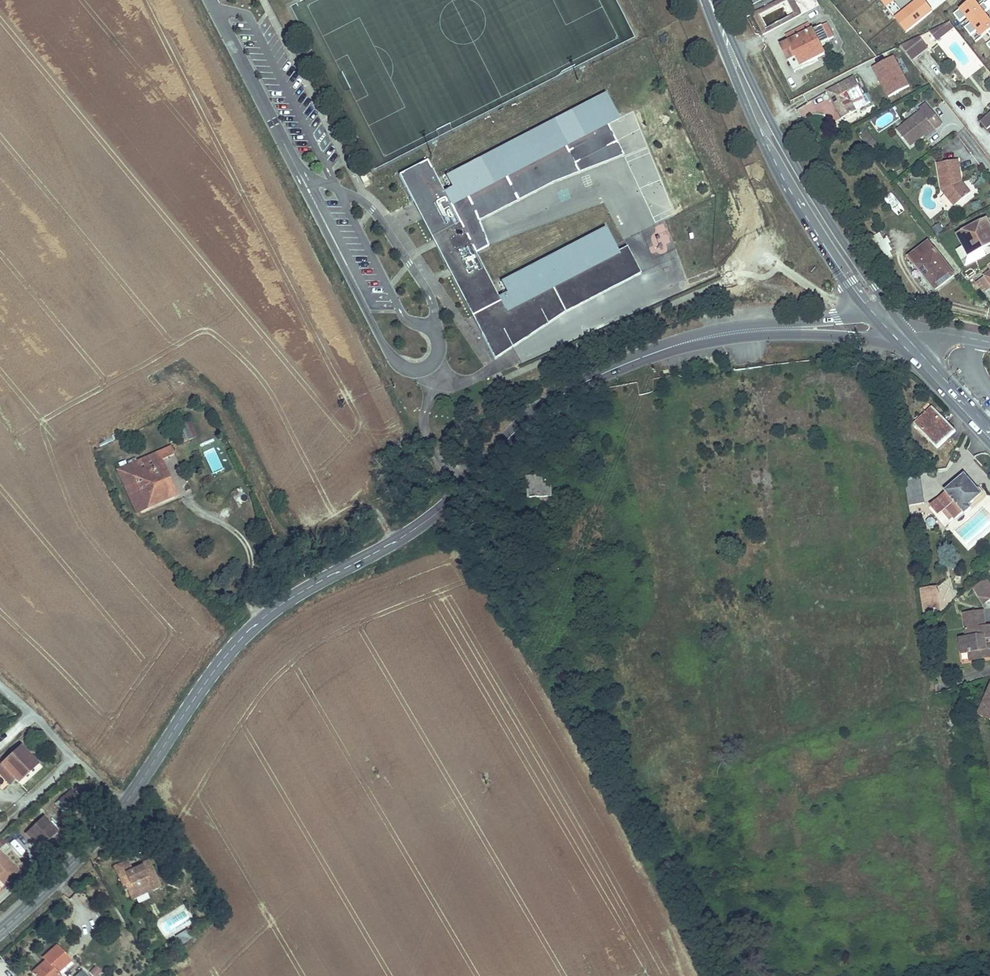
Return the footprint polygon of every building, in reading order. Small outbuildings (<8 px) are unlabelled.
[(765,30),(801,15),(795,0),(794,0),(759,14),(765,30)] [(934,12),(924,0),(882,0),(908,32),(934,12)] [(986,12),(989,9),(989,7),(985,1),(980,5),(976,0),(972,0),(955,14),(961,21),(967,16),(972,22),(966,27),(972,34),(977,30),(982,36),(988,31),(989,33),(989,17),(986,12)] [(949,20),(928,30),(935,39),(953,25),(949,20)] [(813,30),(790,42),(802,66),(826,54),(822,46),(831,42),(830,39),(834,37),(827,23),(813,30)] [(787,36),(790,42),(813,30),(810,24),(787,36)] [(926,46),(918,35),(899,45),(910,59),(926,46)] [(802,66),(790,42),(789,43),(782,46),(796,73),(804,68),(802,66)] [(872,68),(888,98),(911,86),(894,56),(872,68)] [(831,89),(835,97),(839,106),(837,107),(843,118),(857,110),(852,100),(865,93),(855,76),(831,89)] [(500,300),(477,255),(491,248),(480,222),(475,211),(488,204),(492,211),(577,166),(569,151),(585,142),(587,146),(613,133),(610,126),(620,121),(608,95),(447,177),(454,189),(447,194),(429,163),(401,177),(415,204),(430,196),(439,214),(428,219),(437,237),(479,316),(489,311),(502,336),(536,318),(531,309),(538,305),(537,302),(555,292),(565,311),(641,271),(629,249),(620,254),(607,230),(503,284),(509,295),(500,300)] [(918,107),(920,110),(923,114),(930,108),(925,102),(918,107)] [(923,114),(920,110),(896,130),(909,145),(923,133),(933,126),(934,128),(941,122),(930,108),(923,114)] [(982,119),(988,127),(989,125),(989,113),(982,119)] [(933,126),(923,133),(925,135),(934,128),(933,126)] [(625,156),(613,133),(587,146),(585,142),(569,151),(577,166),(492,211),(488,204),(475,211),(480,222),(554,183),(625,156)] [(958,159),(938,162),(942,190),(954,205),(970,192),(961,181),(958,159)] [(359,176),(363,184),(369,181),(365,173),(359,176)] [(891,194),(885,199),(897,213),(903,208),(891,194)] [(987,217),(958,234),(965,246),(970,255),(989,244),(989,223),(987,217)] [(650,228),(656,249),(670,245),(663,224),(650,228)] [(437,237),(433,239),(435,244),(497,362),(567,315),(643,276),(641,271),(565,311),(555,292),(537,302),(538,305),(531,309),(536,318),(502,336),(489,311),(479,316),(437,237)] [(927,240),(906,256),(915,267),(917,265),(937,289),(954,275),(927,240)] [(989,252),(989,244),(970,255),(965,246),(958,250),(967,265),(989,252)] [(501,282),(494,285),(498,295),(506,292),(501,282)] [(670,365),(662,367),(663,375),(672,374),(670,365)] [(933,407),(917,423),(933,437),(930,440),(939,448),(956,430),(951,425),(933,407)] [(187,420),(179,424),(186,440),(194,436),(187,420)] [(138,510),(150,505),(144,492),(172,481),(162,457),(175,451),(173,445),(121,468),(138,510)] [(948,492),(932,505),(940,514),(947,507),(957,518),(965,511),(966,512),(972,506),(970,503),(981,493),(965,474),(946,491),(948,492)] [(551,475),(529,477),(531,498),(553,495),(551,475)] [(925,503),(921,479),(906,482),(909,505),(925,503)] [(144,492),(150,505),(177,495),(172,481),(144,492)] [(500,520),(491,525),(498,538),(507,534),(500,520)] [(989,601),(989,579),(974,586),(982,604),(989,601)] [(936,587),(921,589),(924,613),(934,611),(935,614),(940,613),(936,587)] [(979,611),(964,614),(966,630),(965,630),(967,638),(961,639),(963,652),(970,651),(976,650),(977,659),(989,657),(989,626),(986,627),(981,627),(979,611)] [(979,713),(989,718),(989,690),(979,713)] [(0,768),(0,772),(10,783),(16,778),(21,784),(39,767),(22,748),(0,768)] [(70,791),(57,801),(75,822),(88,812),(70,791)] [(45,815),(24,834),(39,851),(60,832),(45,815)] [(6,888),(19,876),(0,855),(0,881),(6,888)] [(128,860),(114,867),(125,890),(131,886),(134,892),(147,885),(150,891),(160,885),(148,860),(138,864),(140,868),(133,871),(128,860)] [(191,940),(186,910),(158,914),(161,937),(177,934),(178,942),(191,940)] [(32,972),(35,975),(59,975),(56,972),(70,959),(57,944),(40,957),(44,962),(32,972)]
